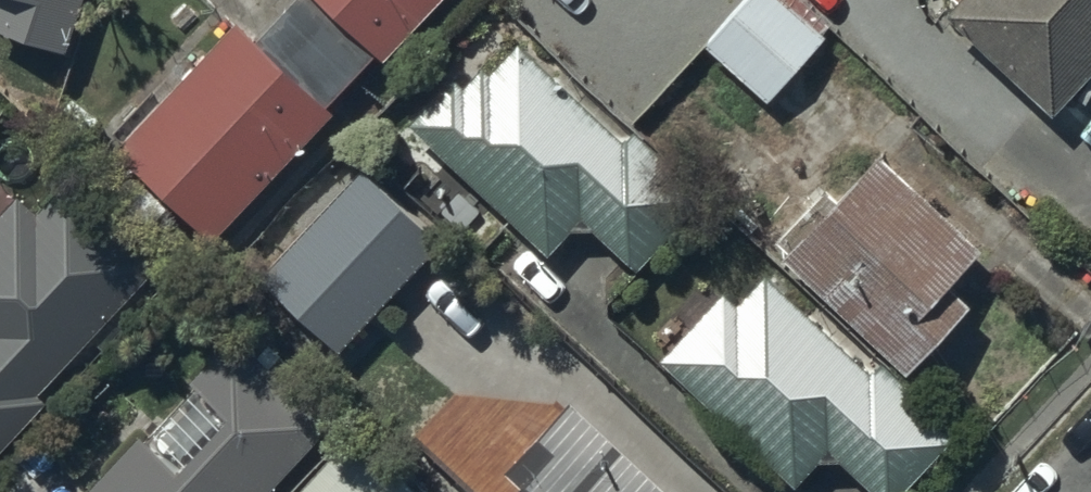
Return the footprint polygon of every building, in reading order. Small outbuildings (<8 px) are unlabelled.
[(378,39),(336,0),(281,0),(278,3),(348,69),(378,39)] [(378,39),(383,44),(425,0),(336,0),(378,39)] [(793,0),(737,0),(706,34),(766,89),(823,27),(793,0)] [(1052,99),(1090,57),(1090,0),(944,0),(1052,99)] [(348,69),(278,3),(257,27),(328,93),(348,69)] [(235,6),(115,133),(213,225),(333,98),(328,93),(257,27),(235,6)] [(635,263),(704,191),(630,120),(622,129),(516,29),(486,60),(481,55),(464,72),(451,60),(401,112),(547,250),(582,213),(635,263)] [(978,236),(877,140),(779,241),(904,360),(973,289),(949,266),(978,236)] [(341,338),(441,231),(362,158),(262,265),(341,338)] [(41,392),(33,384),(155,251),(66,169),(33,205),(13,187),(0,200),(0,436),(41,392)] [(956,421),(881,353),(870,364),(764,266),(738,294),(721,279),(658,348),(792,471),(823,437),(883,491),(890,491),(956,421)] [(231,322),(188,368),(224,401),(175,454),(139,420),(73,491),(254,491),(329,411),(231,322)] [(570,389),(503,458),(517,471),(496,491),(678,491),(570,389)] [(353,435),(299,491),(414,491),(353,435)]
